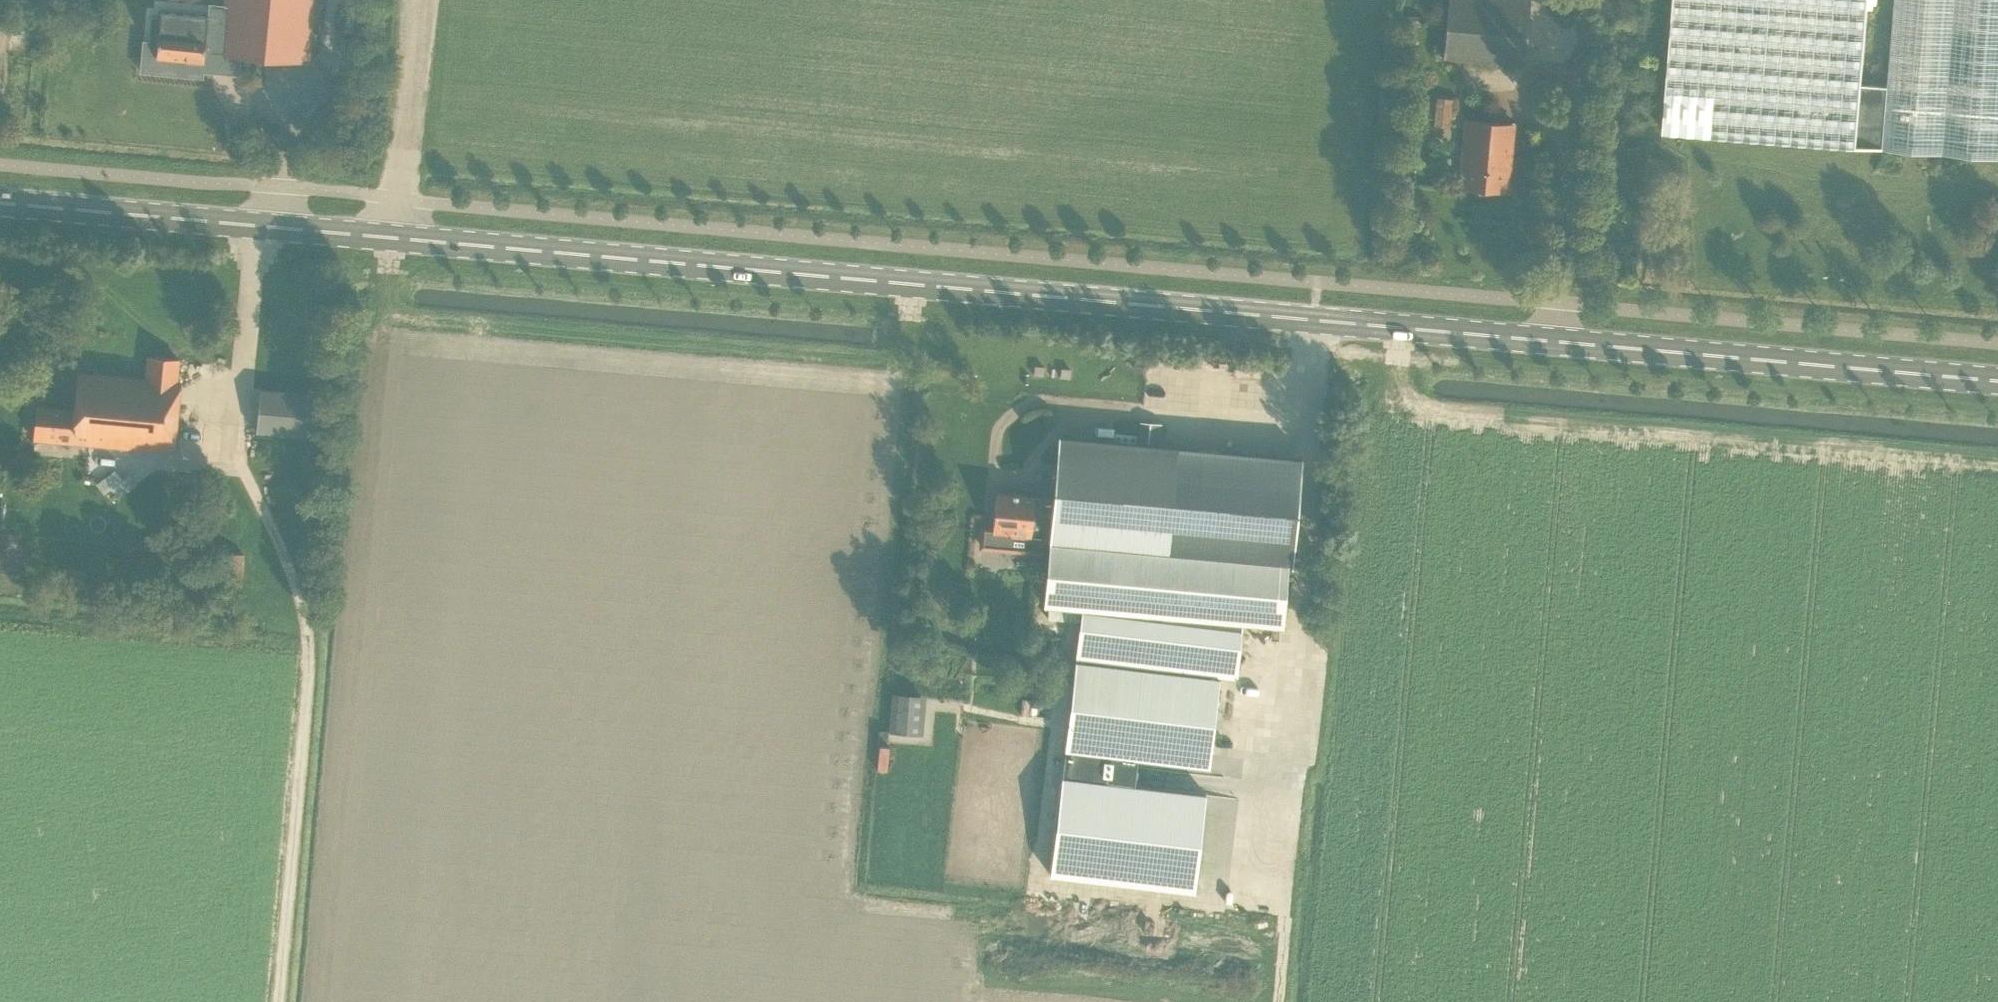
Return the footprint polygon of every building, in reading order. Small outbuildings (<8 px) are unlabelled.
[(142,71),(203,77),(204,72),(204,62),(205,50),(219,52),(219,53),(242,54),(312,60),(318,0),(225,0),(225,4),(224,16),(209,14),(162,10),(161,18),(153,17),(151,33),(153,33),(152,42),(144,41),(142,71)] [(1526,67),(1532,0),(1450,0),(1445,60),(1526,67)] [(1664,131),(1880,149),(1886,89),(1862,87),(1869,6),(1874,7),(1874,0),(1675,0),(1664,131)] [(1880,149),(1883,149),(1997,158),(1997,0),(1894,0),(1886,89),(1880,149)] [(1434,126),(1452,127),(1454,100),(1437,99),(1434,126)] [(1460,186),(1508,190),(1513,123),(1466,119),(1460,186)] [(36,434),(176,449),(184,385),(176,384),(179,360),(150,353),(148,378),(85,371),(80,409),(39,404),(36,434)] [(257,432),(310,437),(314,395),(260,391),(257,432)] [(1142,425),(1140,444),(1161,446),(1163,426),(1142,425)] [(1299,463),(1060,439),(1055,499),(995,495),(993,531),(1011,533),(1011,538),(1051,541),(1045,608),(1083,611),(1067,750),(1138,757),(1209,765),(1219,677),(1239,679),(1246,624),(1285,628),(1299,463)] [(934,602),(948,604),(950,589),(936,587),(934,602)] [(1016,618),(1015,630),(1030,632),(1032,619),(1016,618)] [(889,695),(887,731),(919,733),(922,697),(889,695)] [(1195,892),(1206,794),(1135,785),(1138,757),(1067,750),(1052,875),(1195,892)]
